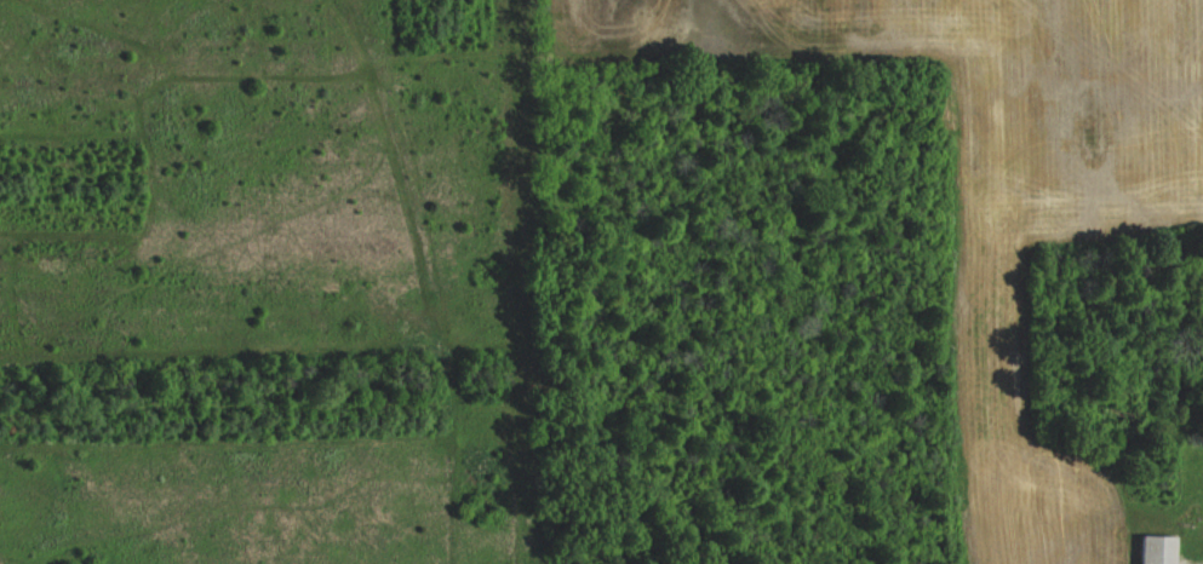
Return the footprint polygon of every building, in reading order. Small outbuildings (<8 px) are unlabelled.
[(1181,537),(1141,536),(1140,563),(1181,563),(1181,537)]
